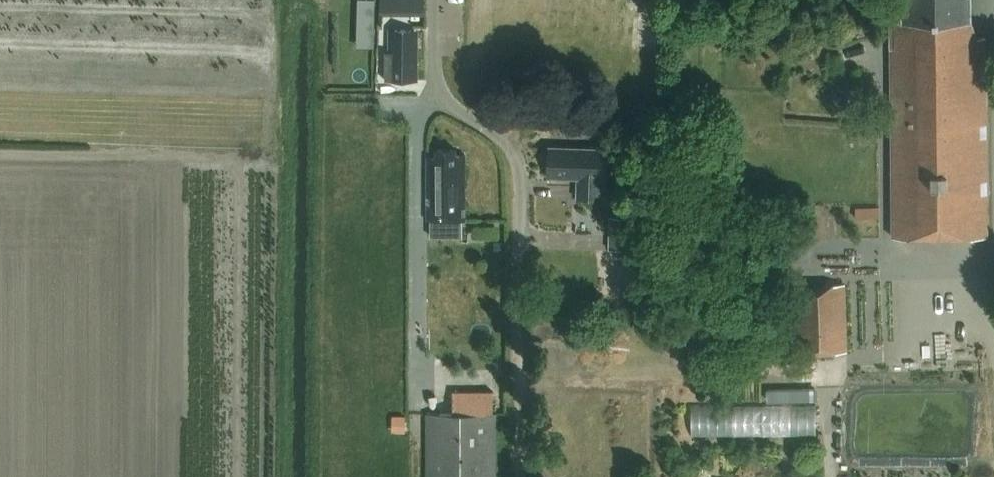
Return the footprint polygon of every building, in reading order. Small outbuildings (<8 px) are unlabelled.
[(378,9),(398,9),(398,0),(378,0),(378,9)] [(892,20),(894,237),(989,236),(988,37),(979,37),(979,36),(973,20),(972,20),(972,0),(905,0),(905,20),(892,20)] [(358,39),(374,39),(375,18),(358,18),(358,39)] [(418,80),(419,36),(412,36),(412,30),(397,30),(397,35),(391,35),(391,80),(418,80)] [(606,178),(607,148),(551,146),(550,176),(580,177),(579,197),(604,198),(604,178),(606,178)] [(467,154),(458,154),(458,149),(438,149),(438,156),(429,156),(429,220),(467,219),(467,154)] [(856,218),(880,218),(880,207),(856,208),(856,218)] [(636,246),(636,215),(612,215),(611,246),(636,246)] [(847,351),(845,284),(792,286),(794,353),(847,351)] [(815,389),(766,391),(767,400),(815,398),(815,389)] [(493,412),(493,391),(453,391),(453,412),(426,413),(427,476),(495,476),(494,412),(493,412)] [(393,415),(393,432),(406,432),(406,415),(393,415)]
